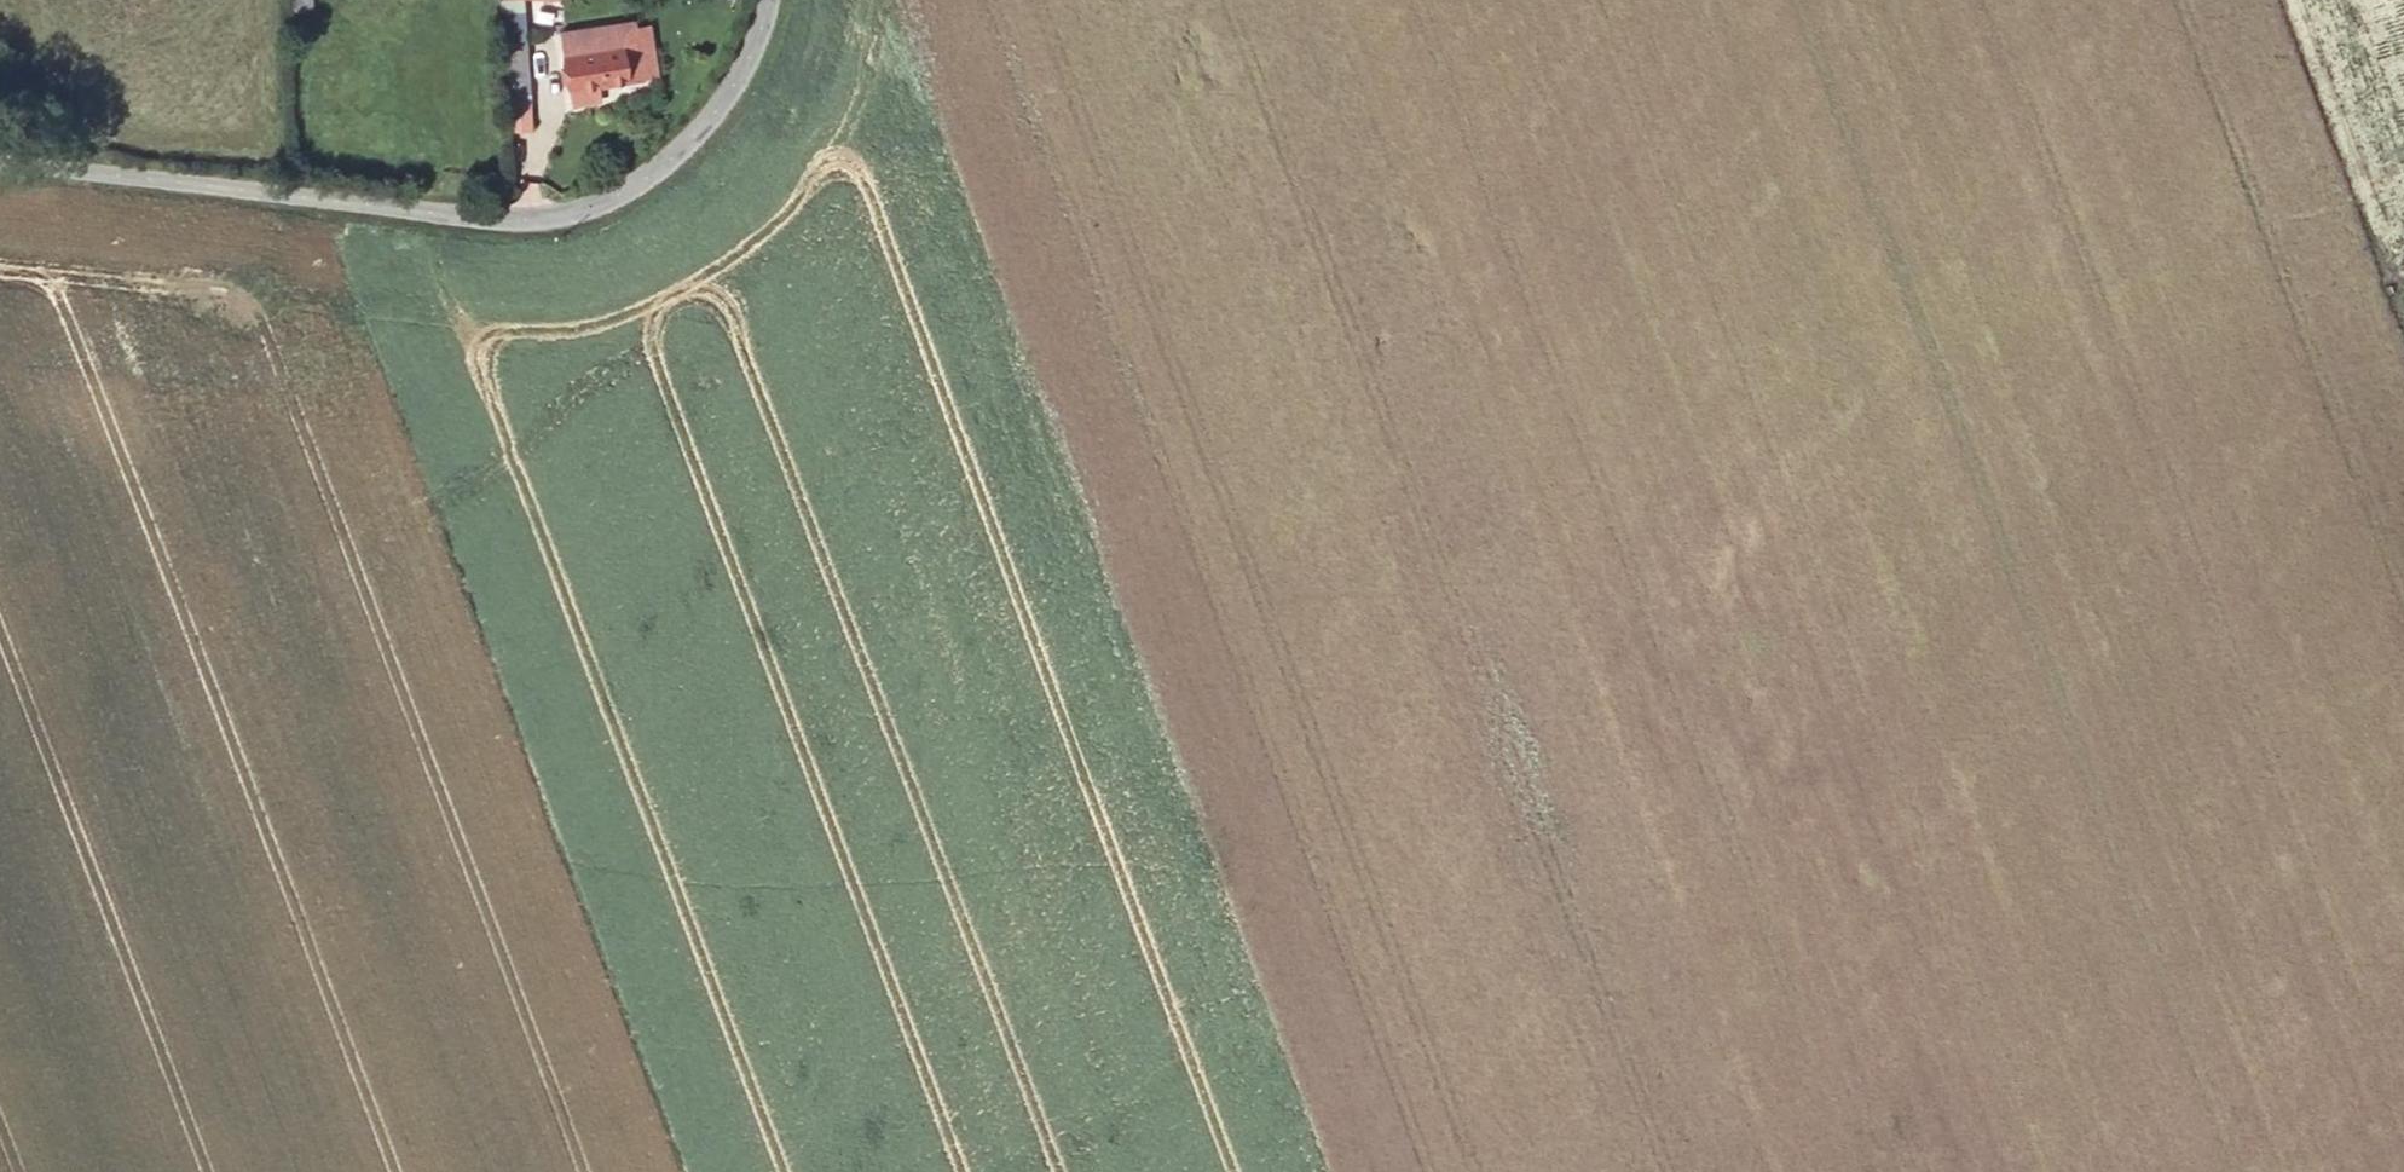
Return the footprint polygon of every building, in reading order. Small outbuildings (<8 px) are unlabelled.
[(310,8),(310,0),(297,0),(297,8),(310,8)] [(530,129),(528,11),(496,12),(498,129),(530,129)] [(632,33),(575,40),(580,76),(637,68),(632,33)]
